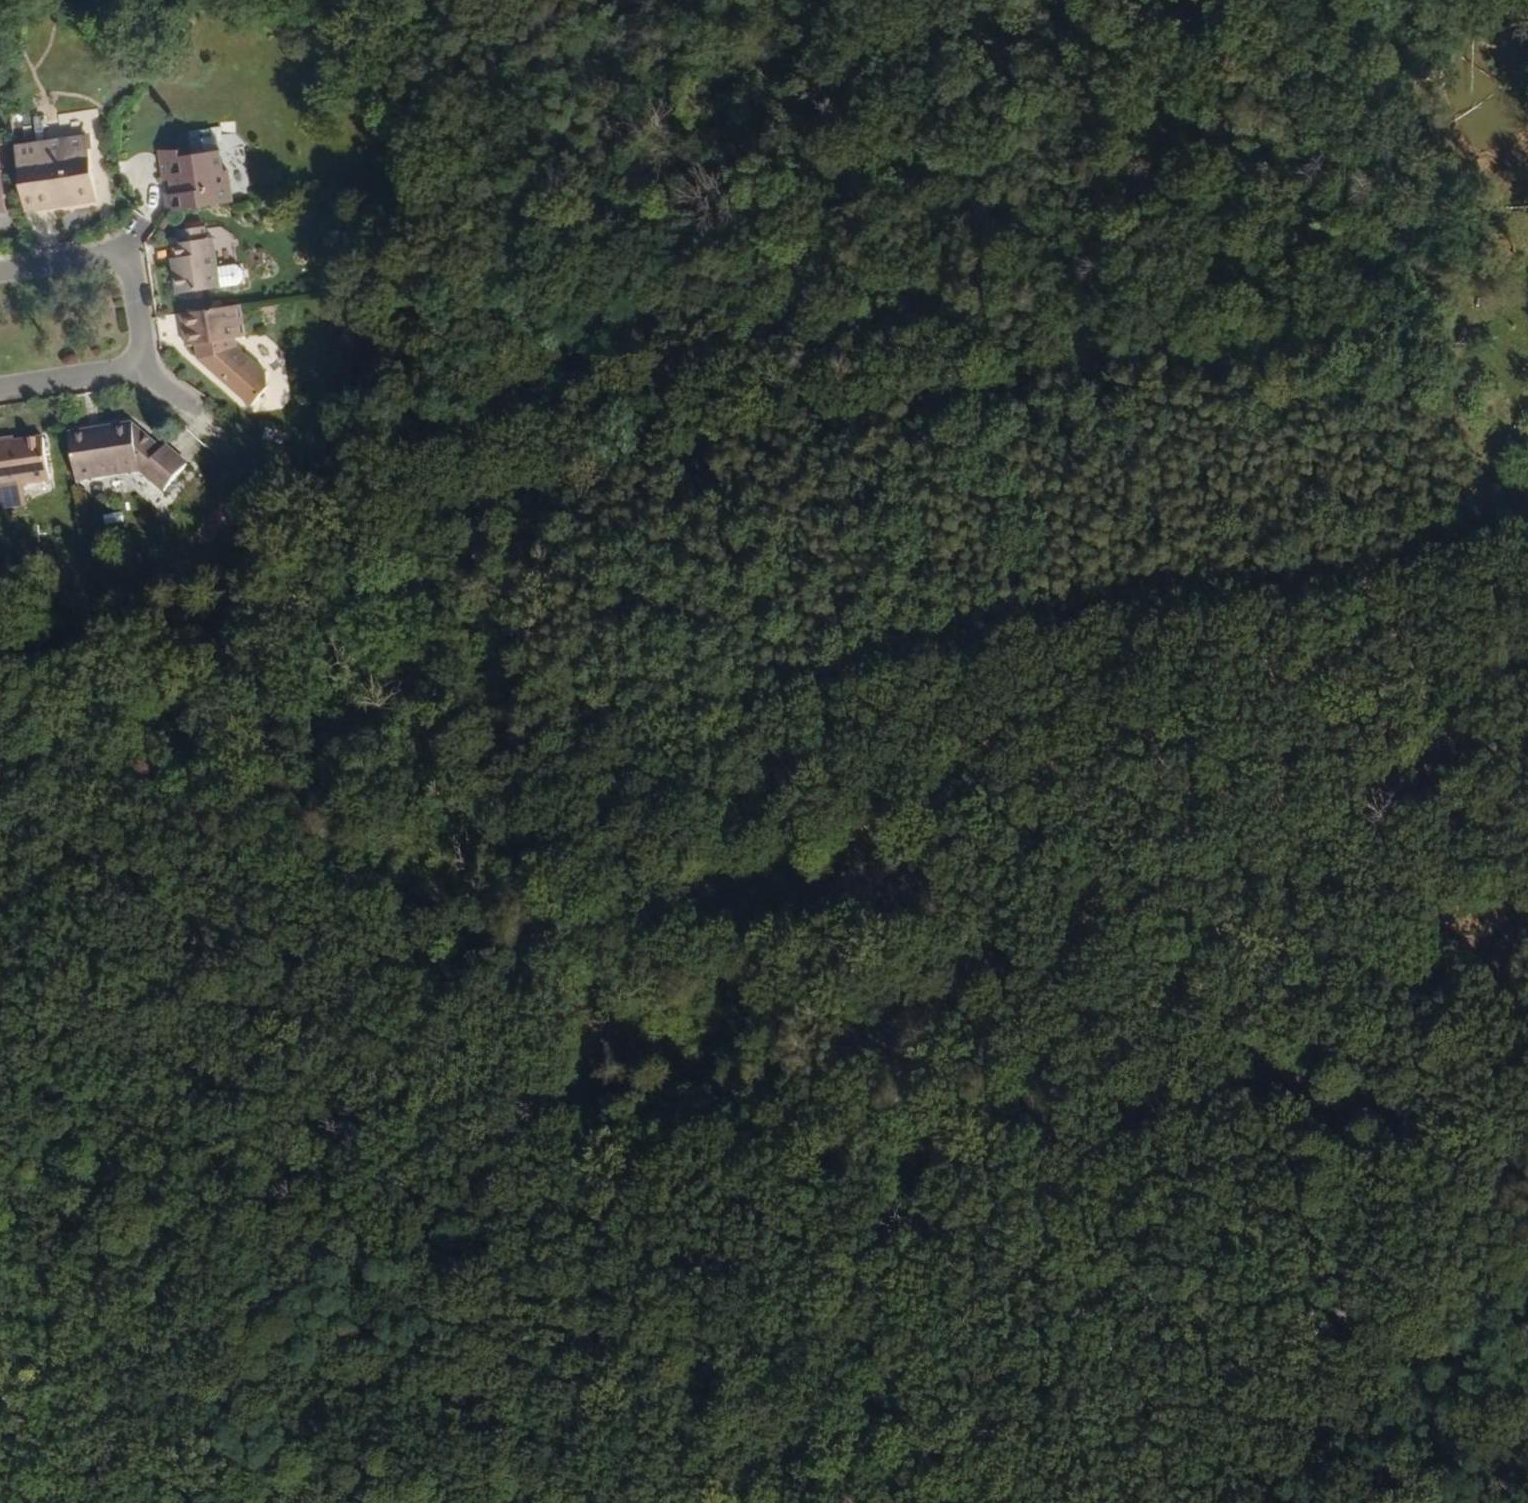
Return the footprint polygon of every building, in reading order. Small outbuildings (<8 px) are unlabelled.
[(171,181),(173,200),(230,191),(226,156),(220,157),(218,139),(192,142),(190,137),(163,140),(167,169),(178,169),(178,180),(171,181)] [(81,139),(12,148),(23,211),(92,200),(81,139)] [(224,279),(218,228),(176,235),(178,259),(173,260),(177,285),(224,279)] [(243,294),(182,303),(187,335),(198,335),(202,349),(212,346),(219,354),(213,360),(251,395),(268,378),(267,363),(240,336),(239,328),(248,326),(243,294)] [(99,424),(75,428),(82,473),(153,462),(177,482),(202,454),(180,435),(170,438),(143,416),(120,421),(113,427),(100,430),(99,424)] [(0,444),(0,489),(63,479),(53,434),(0,444)]
